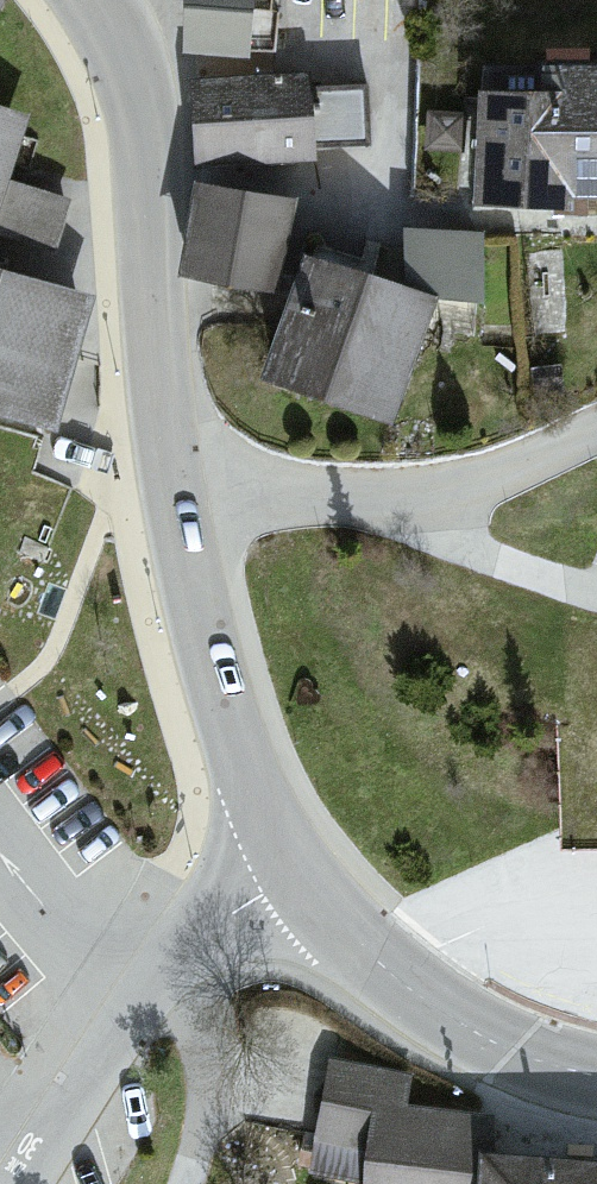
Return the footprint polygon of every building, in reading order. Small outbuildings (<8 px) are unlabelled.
[(185,58),(258,63),(262,0),(187,0),(185,58)] [(483,203),(596,211),(596,72),(545,68),(545,96),(485,93),(483,203)] [(306,85),(193,85),(198,178),(321,171),(306,85)] [(431,99),(425,142),(463,148),(470,105),(431,99)] [(26,123),(0,117),(0,209),(26,123)] [(298,208),(198,189),(181,284),(280,297),(298,208)] [(316,266),(274,379),(407,434),(447,303),(316,266)] [(0,284),(0,448),(60,473),(101,317),(0,284)] [(332,1067),(321,1174),(375,1182),(375,1183),(486,1183),(485,1120),(427,1116),(423,1082),(332,1067)] [(498,1157),(499,1183),(596,1183),(596,1165),(498,1157)]
